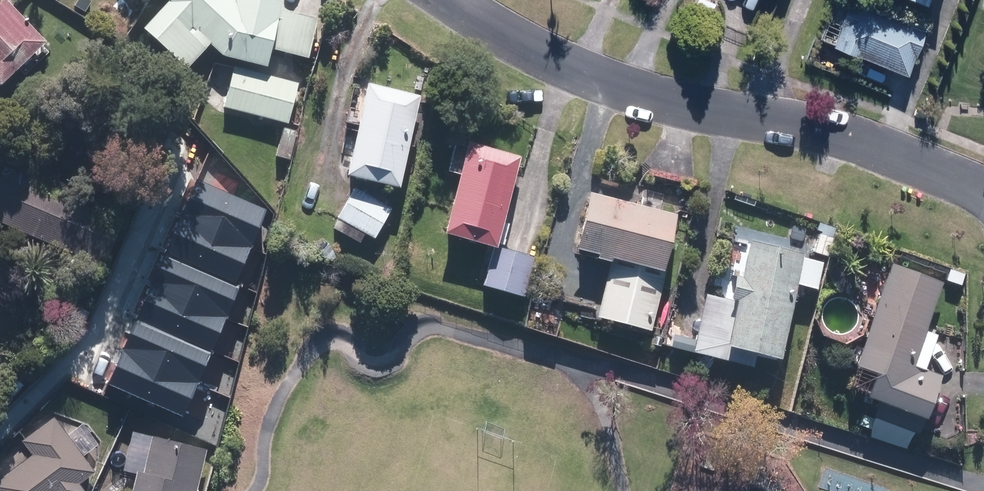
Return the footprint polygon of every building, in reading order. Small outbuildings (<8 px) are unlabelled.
[(4,0),(0,0),(0,70),(9,79),(46,40),(4,0)] [(144,24),(187,65),(207,44),(195,27),(201,25),(224,49),(268,54),(269,40),(311,49),(319,14),(296,10),(300,0),(166,0),(144,24)] [(869,0),(839,0),(838,2),(845,5),(832,37),(907,67),(925,23),(869,0)] [(296,81),(237,67),(228,103),(287,117),(296,81)] [(418,90),(368,80),(349,170),(400,180),(418,90)] [(518,151),(469,138),(445,226),(494,240),(518,151)] [(11,163),(0,185),(0,216),(100,263),(123,215),(11,163)] [(266,210),(198,183),(189,203),(175,234),(165,255),(160,268),(148,295),(134,326),(122,355),(109,385),(187,416),(240,287),(235,286),(266,210)] [(390,205),(355,188),(343,211),(378,229),(390,205)] [(677,211),(587,192),(576,241),(613,249),(599,314),(653,325),(677,211)] [(778,352),(801,246),(752,235),(744,273),(735,271),(731,293),(709,288),(695,349),(752,361),(755,347),(778,352)] [(530,254),(495,247),(488,282),(523,289),(530,254)] [(943,275),(893,256),(855,356),(878,365),(868,390),(879,394),(873,410),(918,427),(939,371),(922,364),(935,328),(925,324),(943,275)] [(92,462),(50,416),(23,440),(32,450),(0,478),(0,490),(76,490),(86,482),(79,474),(92,462)] [(152,433),(150,443),(144,471),(136,470),(131,490),(185,490),(190,490),(201,490),(209,455),(198,452),(200,443),(152,433)]
